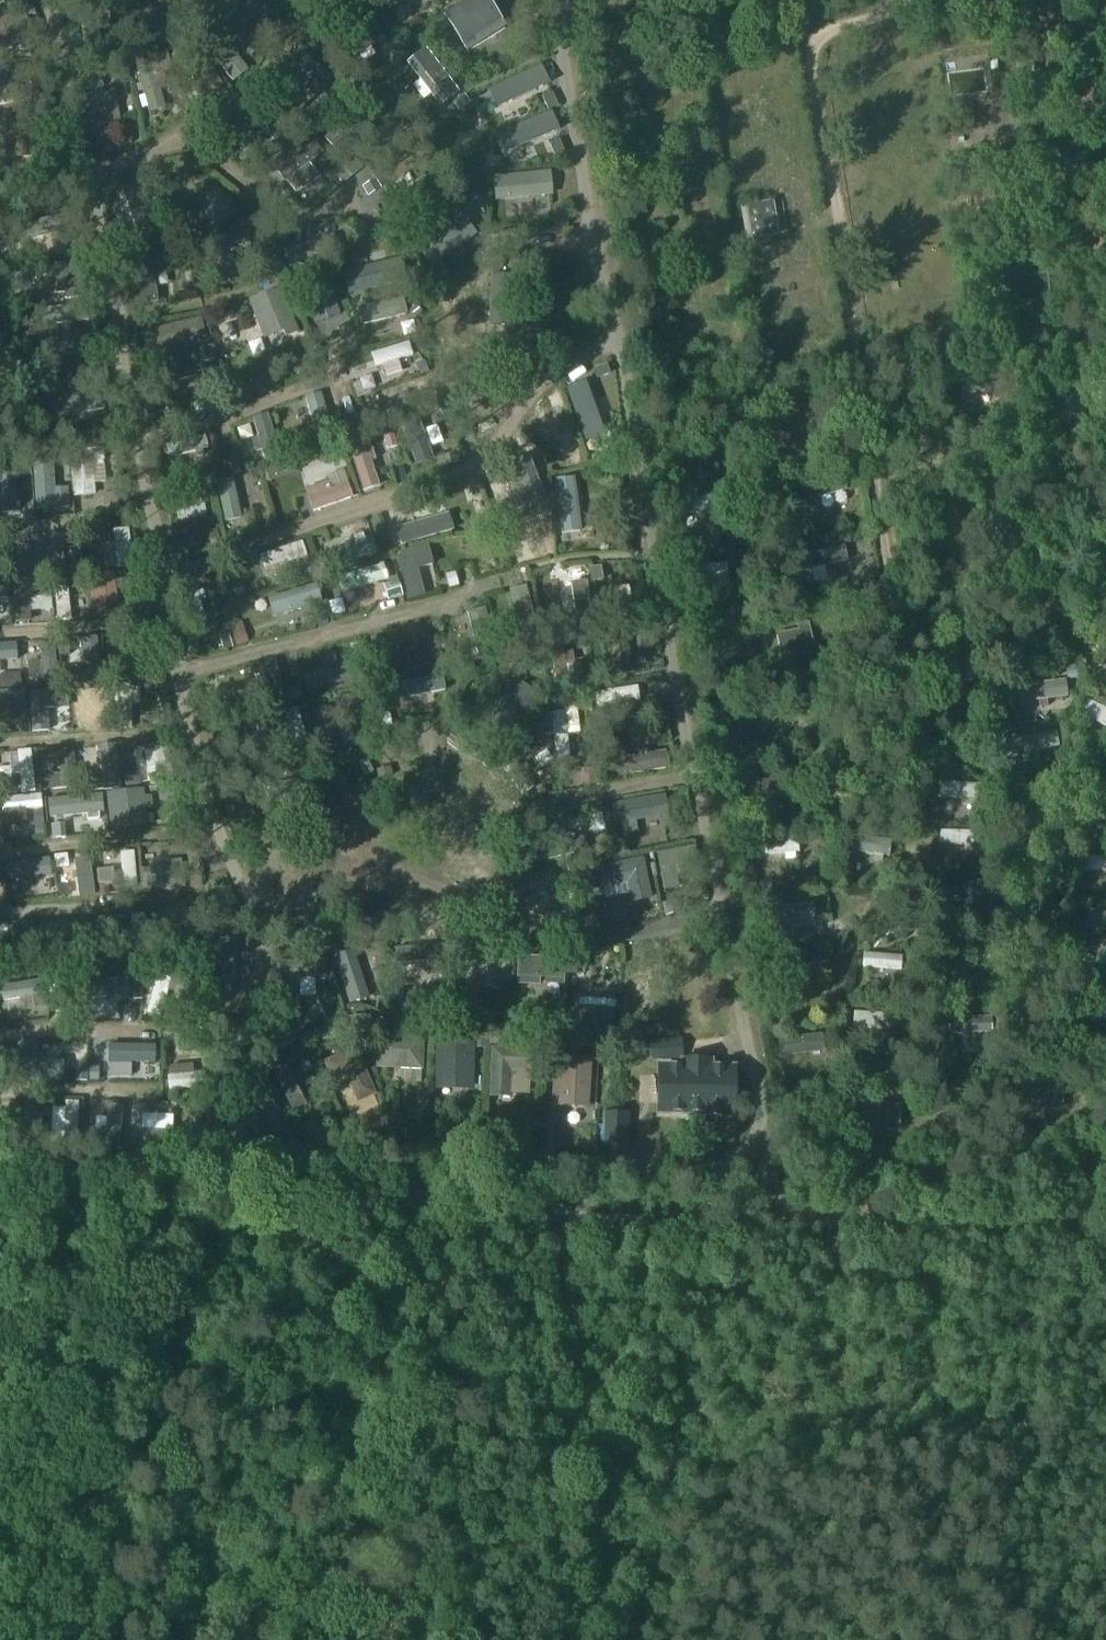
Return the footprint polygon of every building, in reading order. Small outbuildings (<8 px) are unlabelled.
[(275,10),(293,0),(269,0),(275,10)] [(319,10),(354,57),(370,45),(336,0),(332,0),(319,10)] [(444,16),(464,48),(503,23),(489,0),(471,0),(444,16)] [(233,83),(248,71),(219,36),(205,47),(233,83)] [(425,48),(406,62),(439,106),(458,92),(425,48)] [(135,60),(149,113),(163,109),(158,89),(173,85),(164,52),(135,60)] [(285,101),(296,112),(324,85),(315,77),(322,71),(306,55),(280,80),(293,93),(285,101)] [(539,67),(488,91),(496,109),(548,85),(539,67)] [(88,129),(121,122),(114,90),(81,97),(88,129)] [(355,110),(323,138),(342,160),(374,131),(355,110)] [(550,113),(498,134),(506,153),(558,132),(550,113)] [(256,117),(220,142),(229,155),(265,131),(256,117)] [(310,138),(272,167),(284,183),(286,182),(308,164),(322,153),(310,138)] [(550,172),(493,178),(495,201),(552,196),(550,172)] [(428,177),(381,206),(393,225),(440,196),(428,177)] [(142,184),(122,191),(140,245),(160,238),(142,184)] [(708,195),(687,196),(688,209),(709,208),(708,195)] [(203,214),(186,226),(195,239),(235,212),(227,199),(225,200),(210,210),(203,214)] [(773,200),(746,204),(752,238),(778,234),(773,200)] [(69,214),(26,226),(30,242),(73,231),(69,214)] [(437,221),(411,241),(432,268),(448,256),(453,263),(465,254),(460,247),(477,234),(463,214),(443,229),(437,221)] [(251,252),(247,232),(209,239),(215,274),(236,270),(233,255),(251,252)] [(332,236),(284,251),(289,270),(338,254),(332,236)] [(147,255),(125,258),(132,305),(155,301),(147,255)] [(76,265),(45,271),(50,300),(64,297),(65,304),(83,301),(82,294),(87,294),(83,275),(78,276),(76,265)] [(514,279),(492,277),(488,326),(510,328),(514,279)] [(323,279),(300,288),(314,323),(338,313),(323,279)] [(280,288),(249,301),(263,337),(281,330),(283,336),(296,331),(280,288)] [(363,329),(390,330),(390,307),(364,307),(363,329)] [(199,319),(147,331),(152,351),(203,339),(199,319)] [(377,371),(406,366),(403,348),(389,351),(386,335),(371,338),(377,371)] [(98,364),(81,366),(87,412),(104,410),(98,364)] [(1004,374),(959,386),(963,401),(991,393),(999,391),(1008,389),(1007,387),(1004,376),(1004,374)] [(204,376),(151,389),(154,405),(208,392),(204,376)] [(585,382),(566,389),(585,441),(604,434),(585,382)] [(320,396),(305,400),(316,441),(332,436),(320,396)] [(267,415),(252,420),(257,439),(261,450),(265,464),(279,460),(267,415)] [(416,415),(398,421),(414,465),(432,459),(416,415)] [(538,418),(526,429),(554,462),(567,451),(538,418)] [(204,436),(165,446),(168,459),(208,449),(204,436)] [(102,440),(70,443),(74,493),(94,491),(94,483),(92,461),(104,460),(103,452),(102,440)] [(366,449),(351,454),(364,492),(379,487),(366,449)] [(545,499),(528,455),(511,462),(521,488),(505,494),(512,511),(545,499)] [(51,463),(33,464),(36,513),(54,512),(53,493),(51,463)] [(0,472),(0,515),(16,515),(14,471),(0,472)] [(841,475),(795,490),(800,505),(808,503),(819,499),(846,490),(841,475)] [(573,478),(554,481),(561,533),(580,531),(573,478)] [(231,479),(216,483),(225,522),(240,518),(231,479)] [(331,490),(328,484),(306,491),(313,512),(351,499),(346,485),(331,490)] [(199,491),(171,497),(174,510),(202,504),(199,491)] [(714,497),(678,500),(679,515),(700,513),(710,512),(715,512),(714,497)] [(447,515),(396,530),(401,546),(452,531),(447,515)] [(129,531),(113,533),(114,546),(117,570),(132,568),(129,531)] [(371,538),(335,550),(340,565),(376,554),(371,538)] [(302,544),(260,557),(264,571),(306,557),(302,544)] [(433,566),(428,546),(395,554),(407,601),(424,596),(418,570),(433,566)] [(61,548),(16,552),(19,578),(64,573),(61,548)] [(845,548),(796,557),(798,572),(811,569),(823,567),(848,562),(845,548)] [(727,564),(695,568),(696,580),(728,577),(727,564)] [(382,565),(336,580),(340,595),(387,581),(382,565)] [(142,586),(139,571),(116,575),(119,590),(142,586)] [(112,574),(93,578),(100,616),(119,613),(112,574)] [(51,589),(48,589),(47,583),(51,583),(50,577),(13,578),(15,623),(30,623),(30,611),(29,596),(51,595),(51,589)] [(67,580),(54,581),(58,621),(71,620),(67,580)] [(585,582),(570,584),(574,613),(576,632),(591,630),(585,582)] [(9,599),(9,585),(0,585),(0,599),(9,599)] [(314,586),(267,600),(272,618),(319,604),(314,586)] [(525,588),(509,592),(521,637),(537,633),(525,588)] [(196,589),(184,593),(194,627),(206,623),(200,602),(197,593),(196,589)] [(139,597),(126,600),(128,615),(142,613),(139,597)] [(645,598),(599,607),(603,626),(648,617),(645,598)] [(483,610),(467,614),(478,660),(494,656),(483,610)] [(799,631),(777,635),(781,656),(814,649),(808,623),(798,625),(799,631)] [(626,631),(604,635),(612,677),(633,673),(626,631)] [(95,637),(80,640),(86,680),(101,678),(95,637)] [(55,644),(39,645),(41,661),(42,679),(58,677),(55,644)] [(0,646),(0,662),(16,661),(15,645),(0,646)] [(435,645),(383,657),(387,676),(439,664),(435,645)] [(563,651),(550,653),(556,691),(569,689),(569,687),(566,666),(566,664),(564,652),(563,651)] [(348,666),(302,677),(306,693),(352,682),(348,666)] [(10,676),(11,689),(21,688),(20,675),(10,676)] [(441,676),(394,686),(397,701),(444,692),(441,676)] [(146,695),(159,693),(157,680),(144,682),(146,695)] [(1066,680),(1020,687),(1022,703),(1040,701),(1041,701),(1047,700),(1048,700),(1068,697),(1069,697),(1067,681),(1066,680)] [(494,726),(511,738),(526,718),(529,720),(542,701),(520,685),(507,703),(509,705),(494,726)] [(636,687),(594,694),(596,708),(639,701),(636,687)] [(0,692),(0,708),(7,708),(27,706),(26,690),(0,692)] [(47,691),(30,692),(33,732),(50,730),(48,708),(47,691)] [(1083,715),(1105,727),(1105,709),(1090,701),(1083,715)] [(297,709),(262,719),(266,733),(301,723),(297,709)] [(563,713),(550,715),(557,762),(570,760),(567,736),(563,713)] [(1058,734),(1014,739),(1016,753),(1060,748),(1058,734)] [(117,746),(100,747),(104,791),(121,790),(117,746)] [(168,747),(155,749),(155,750),(161,785),(175,782),(168,747)] [(30,751),(17,752),(22,795),(34,794),(30,751)] [(72,751),(59,753),(62,774),(63,789),(76,787),(72,751)] [(637,757),(615,761),(617,777),(668,769),(666,753),(648,756),(637,757)] [(788,769),(746,776),(750,793),(791,785),(788,769)] [(939,782),(938,797),(962,799),(977,800),(978,785),(939,782)] [(145,811),(143,798),(143,790),(108,794),(112,831),(147,827),(145,811)] [(40,796),(1,800),(2,814),(3,814),(25,811),(42,810),(40,796)] [(102,796),(49,801),(51,818),(87,814),(99,813),(104,812),(102,796)] [(663,797),(609,806),(612,826),(667,817),(663,797)] [(547,860),(585,851),(582,838),(560,843),(555,824),(532,829),(537,849),(544,847),(547,860)] [(475,831),(458,876),(472,881),(489,836),(475,831)] [(940,831),(940,845),(973,845),(973,832),(940,831)] [(853,837),(851,853),(891,857),(892,842),(853,837)] [(798,839),(752,841),(752,855),(784,854),(794,854),(798,853),(798,839)] [(694,847),(657,854),(664,891),(678,889),(674,865),(697,861),(694,847)] [(134,854),(120,855),(121,875),(122,889),(136,888),(134,854)] [(49,857),(6,863),(8,879),(52,873),(49,857)] [(1079,857),(1079,871),(1105,871),(1105,857),(1079,857)] [(89,858),(74,860),(76,873),(76,880),(79,898),(94,896),(89,858)] [(651,900),(642,859),(598,868),(602,889),(626,884),(630,904),(651,900)] [(185,887),(182,865),(163,867),(148,869),(151,892),(185,887)] [(544,868),(525,905),(536,911),(550,884),(555,874),(544,868)] [(987,879),(937,891),(941,906),(991,894),(987,879)] [(197,892),(158,896),(160,909),(171,908),(182,907),(194,906),(199,905),(197,892)] [(812,904),(774,909),(776,924),(814,919),(812,904)] [(1088,927),(1105,930),(1105,916),(1093,913),(1090,912),(1088,927)] [(231,916),(208,917),(210,974),(234,973),(231,916)] [(144,917),(131,918),(134,954),(147,953),(144,917)] [(26,925),(11,926),(12,947),(14,966),(29,965),(26,925)] [(399,971),(442,968),(441,953),(420,955),(419,942),(398,943),(399,971)] [(505,943),(460,946),(461,964),(485,962),(506,961),(505,943)] [(354,951),(334,958),(349,1005),(369,999),(354,951)] [(863,954),(862,968),(900,971),(902,957),(863,954)] [(517,957),(516,978),(538,979),(544,980),(564,980),(565,959),(517,957)] [(298,982),(314,982),(325,982),(324,962),(278,963),(279,1004),(299,1003),(299,999),(298,982)] [(158,974),(146,1014),(159,1018),(166,994),(171,978),(158,974)] [(582,992),(582,975),(569,975),(569,992),(582,992)] [(41,983),(0,990),(2,1003),(19,1000),(44,996),(41,983)] [(110,983),(71,985),(72,1000),(111,999),(110,983)] [(611,1051),(615,1010),(579,1007),(575,1048),(611,1051)] [(854,1011),(853,1027),(889,1030),(890,1014),(854,1011)] [(350,1032),(372,1030),(371,1016),(349,1018),(350,1032)] [(990,1018),(949,1020),(949,1035),(967,1034),(982,1034),(991,1033),(990,1018)] [(674,1048),(675,1032),(660,1031),(659,1047),(674,1048)] [(518,1034),(517,1047),(545,1048),(546,1035),(518,1034)] [(822,1034),(777,1040),(779,1057),(824,1052),(822,1034)] [(376,1035),(375,1069),(422,1071),(423,1037),(376,1035)] [(473,1091),(474,1043),(436,1042),(434,1090),(473,1091)] [(17,1083),(63,1083),(63,1064),(37,1064),(37,1044),(17,1044),(17,1083)] [(109,1044),(109,1062),(110,1062),(132,1063),(156,1063),(156,1045),(109,1044)] [(353,1050),(323,1063),(331,1082),(344,1077),(356,1104),(373,1096),(353,1050)] [(491,1050),(489,1098),(508,1099),(509,1071),(530,1072),(530,1052),(491,1050)] [(557,1059),(554,1109),(591,1111),(593,1061),(557,1059)] [(285,1067),(272,1074),(292,1111),(305,1105),(285,1067)] [(663,1070),(663,1111),(728,1113),(729,1071),(663,1070)] [(172,1076),(169,1077),(170,1090),(205,1087),(204,1074),(194,1075),(182,1076),(172,1076)] [(65,1114),(63,1148),(77,1148),(78,1103),(65,1103),(65,1114)] [(863,1105),(861,1125),(898,1128),(900,1108),(863,1105)] [(107,1120),(105,1146),(119,1147),(122,1109),(108,1107),(107,1120)] [(247,1112),(228,1113),(229,1157),(248,1156),(248,1137),(247,1112)] [(604,1115),(603,1148),(627,1148),(628,1115),(604,1115)] [(142,1130),(141,1146),(178,1148),(179,1132),(173,1132),(142,1130)]
